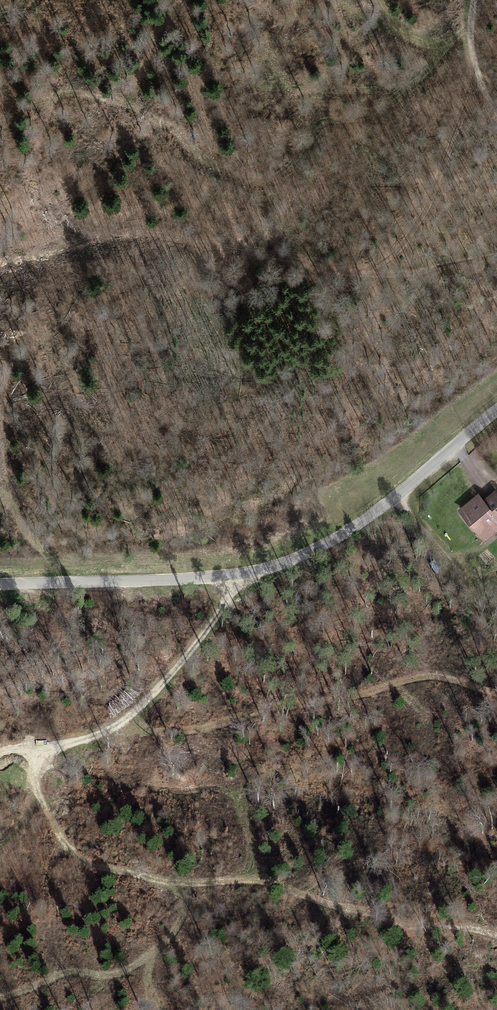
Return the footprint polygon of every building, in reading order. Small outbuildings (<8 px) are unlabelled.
[(460,507),(487,542),(496,534),(496,488),(485,497),(481,491),(460,507)]
